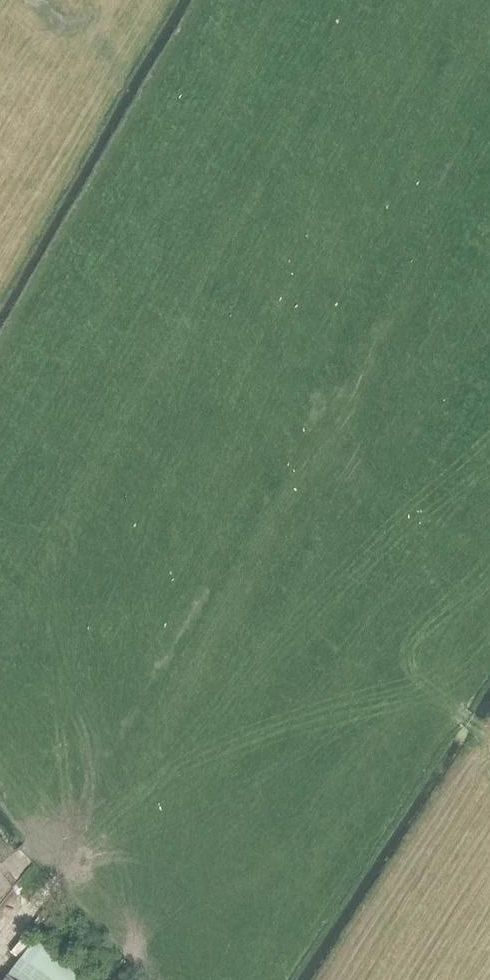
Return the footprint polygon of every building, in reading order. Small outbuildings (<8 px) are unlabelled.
[(34,938),(3,979),(79,979),(83,975),(34,938)]
